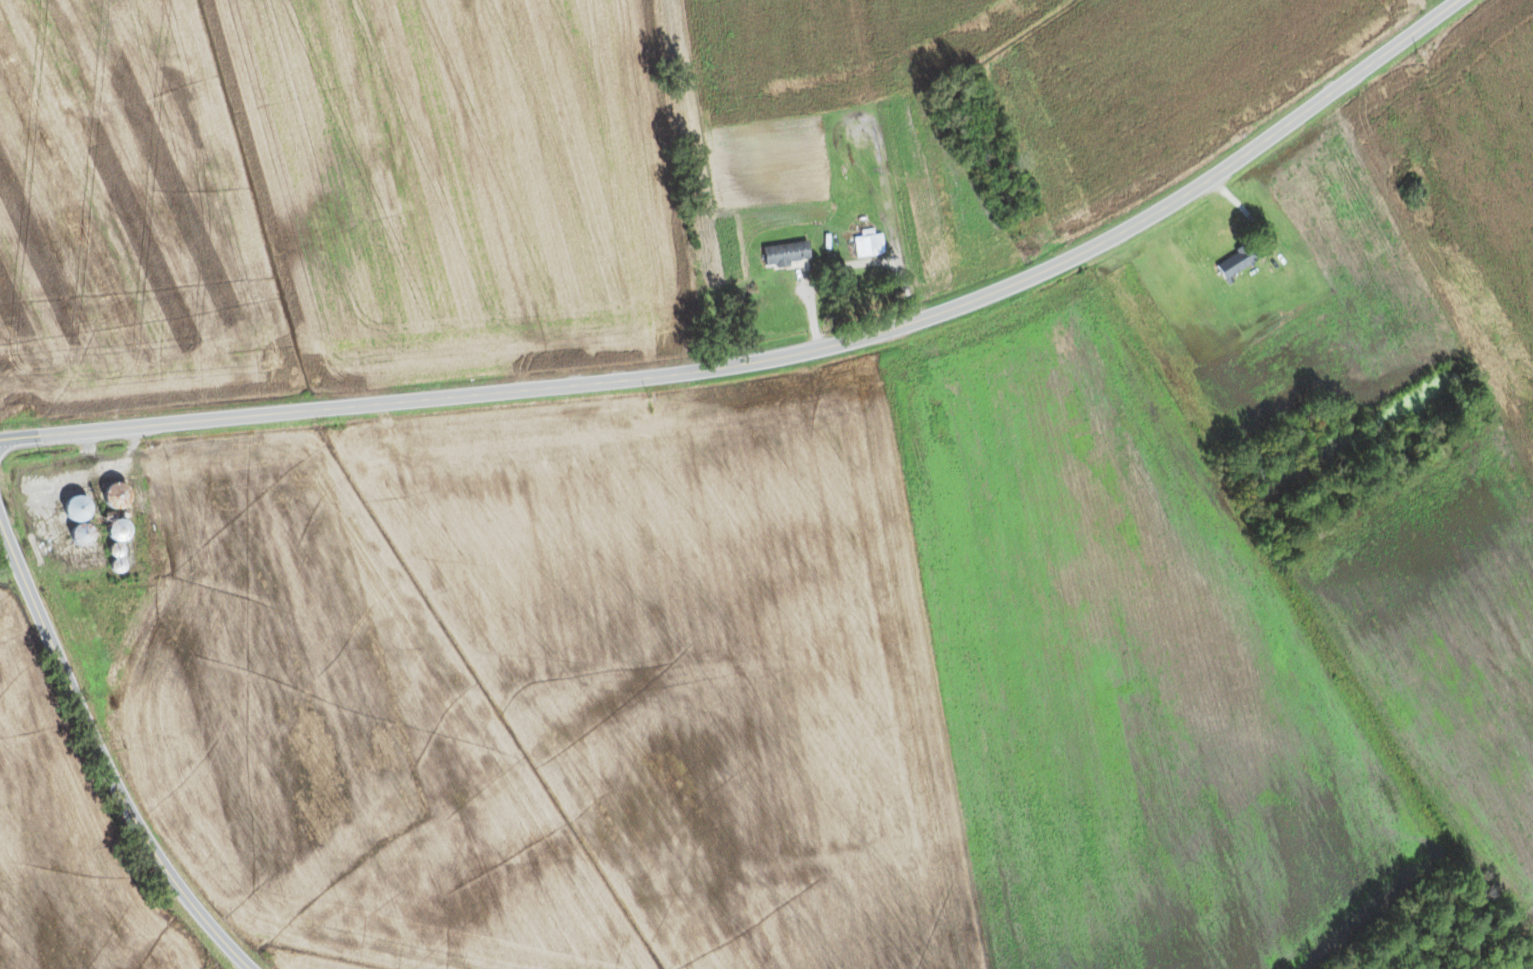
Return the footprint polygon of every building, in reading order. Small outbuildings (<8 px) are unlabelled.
[(855,255),(875,255),(876,236),(856,236),(855,255)] [(765,266),(809,261),(807,241),(762,246),(765,266)] [(1258,261),(1250,245),(1215,262),(1223,278),(1258,261)] [(107,509),(125,506),(121,483),(103,486),(107,509)] [(69,495),(60,516),(76,522),(68,541),(82,546),(90,528),(79,523),(88,503),(69,495)] [(116,559),(124,550),(117,544),(130,529),(116,517),(103,533),(114,542),(106,551),(116,559)]
